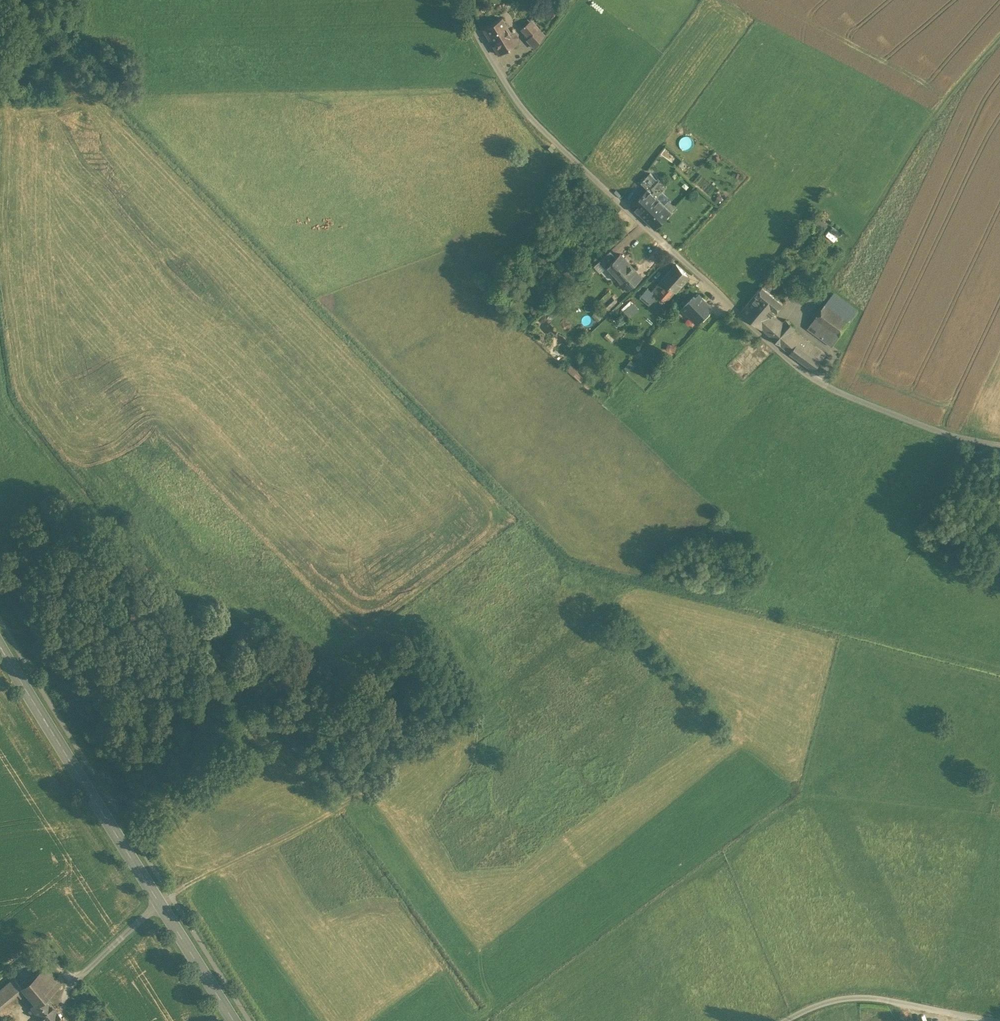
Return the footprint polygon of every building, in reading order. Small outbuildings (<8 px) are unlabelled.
[(502,17),(484,28),(499,53),(517,42),(502,17)] [(529,21),(521,28),(529,36),(530,37),(537,30),(529,21)] [(537,30),(530,37),(529,36),(527,38),(535,47),(544,37),(537,30)] [(660,181),(652,172),(642,182),(649,188),(651,190),(657,183),(660,181)] [(657,183),(651,190),(657,196),(663,190),(657,183)] [(651,190),(649,188),(633,205),(656,227),(671,211),(665,204),(657,196),(651,190)] [(675,207),(669,200),(665,204),(671,211),(675,207)] [(611,250),(600,260),(606,267),(608,265),(608,264),(616,256),(611,250)] [(642,276),(621,252),(616,256),(608,264),(608,265),(629,288),(642,276)] [(677,263),(664,278),(676,289),(677,289),(684,281),(684,282),(690,275),(677,263)] [(676,289),(664,278),(654,288),(666,299),(676,289)] [(763,285),(743,310),(763,328),(775,314),(784,302),(763,285)] [(649,287),(641,296),(645,299),(653,291),(649,287)] [(694,295),(683,307),(697,322),(709,310),(708,308),(711,305),(700,293),(696,297),(694,295)] [(613,295),(604,303),(609,308),(618,300),(613,295)] [(624,307),(631,316),(640,308),(632,300),(624,307)] [(851,320),(827,302),(809,326),(833,344),(851,320)] [(775,314),(763,328),(772,336),(784,322),(775,314)] [(797,326),(787,318),(784,322),(772,336),(782,344),(795,328),(797,326)] [(795,328),(782,344),(791,351),(799,340),(823,358),(827,353),(805,336),(795,328)] [(823,358),(799,340),(791,351),(815,369),(823,358)] [(630,370),(644,353),(638,349),(625,366),(630,370)] [(581,381),(585,377),(571,362),(567,366),(581,381)] [(39,1004),(47,997),(62,985),(46,966),(23,985),(25,988),(38,1003),(39,1004)] [(23,985),(16,977),(0,990),(0,1008),(25,988),(23,985)] [(47,997),(39,1004),(38,1003),(29,1010),(34,1015),(38,1012),(45,1020),(47,1020),(59,1011),(47,997)] [(59,1011),(47,1020),(59,1020),(64,1017),(59,1011)]
